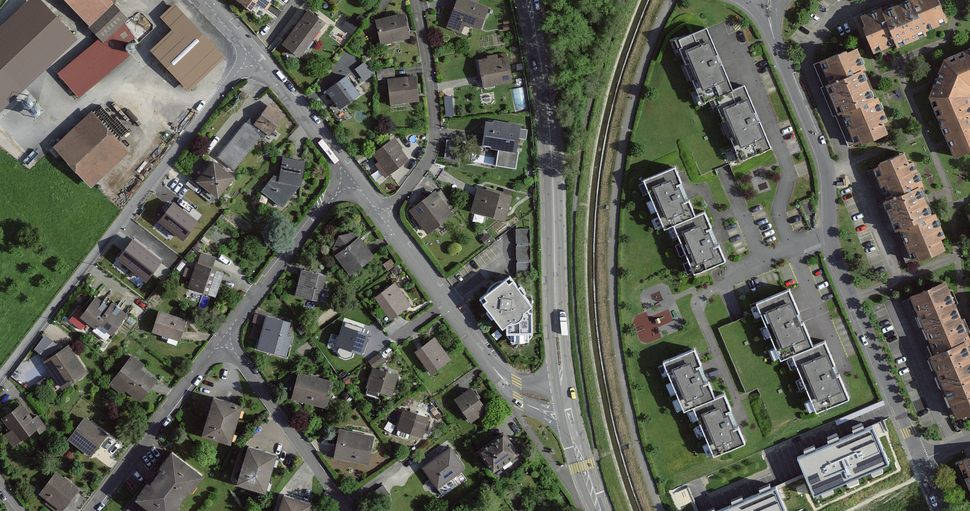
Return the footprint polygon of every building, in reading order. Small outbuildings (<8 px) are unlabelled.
[(39,0),(28,0),(0,27),(0,110),(76,38),(39,0)] [(90,25),(113,3),(109,0),(66,0),(90,25)] [(255,13),(261,5),(266,9),(270,3),(265,0),(238,0),(255,13)] [(468,0),(457,0),(456,0),(447,27),(461,32),(464,23),(480,29),(488,7),(478,3),(477,3),(470,1),(469,0),(468,0)] [(894,2),(911,41),(926,35),(924,31),(947,21),(937,0),(899,0),(894,2)] [(879,5),(860,13),(866,26),(863,27),(874,52),(896,43),(897,47),(911,41),(894,2),(880,8),(879,5)] [(224,57),(174,4),(160,16),(172,29),(150,50),(188,90),(224,57)] [(308,10),(296,26),(312,38),(324,22),(308,10)] [(360,13),(355,20),(360,23),(365,17),(360,13)] [(403,13),(375,19),(381,44),(409,37),(403,13)] [(359,24),(349,17),(341,26),(351,34),(359,24)] [(109,31),(57,73),(78,98),(130,55),(122,46),(135,37),(124,24),(109,31)] [(296,26),(283,44),(299,56),(312,38),(296,26)] [(705,27),(679,39),(705,101),(717,96),(743,158),(770,147),(743,85),(732,90),(705,27)] [(846,51),(819,62),(854,143),(860,141),(862,143),(887,132),(882,121),(886,119),(877,97),(874,98),(861,69),(864,67),(856,48),(847,52),(846,51)] [(938,117),(969,103),(969,101),(969,99),(969,94),(969,69),(963,51),(943,59),(929,96),(938,117)] [(370,53),(362,56),(364,62),(367,64),(373,62),(370,53)] [(488,59),(479,60),(483,86),(511,82),(507,57),(497,58),(496,54),(487,56),(488,59)] [(364,63),(356,69),(364,81),(375,72),(364,63)] [(393,68),(377,70),(378,79),(394,77),(393,73),(393,68)] [(360,94),(346,76),(327,91),(340,109),(360,94)] [(415,77),(388,78),(390,103),(417,102),(415,77)] [(448,95),(444,96),(446,116),(454,115),(452,95),(448,95)] [(249,119),(245,124),(261,136),(263,138),(266,133),(269,135),(285,114),(270,103),(255,123),(249,119)] [(938,117),(955,157),(969,150),(969,103),(938,117)] [(129,151),(91,111),(53,146),(90,186),(129,151)] [(516,150),(520,124),(493,120),(492,123),(486,122),(484,138),(483,144),(490,145),(490,148),(498,149),(496,165),(516,167),(519,150),(516,150)] [(261,136),(245,124),(219,157),(235,170),(261,136)] [(408,159),(392,139),(372,154),(389,174),(408,159)] [(455,140),(446,139),(444,157),(453,158),(455,140)] [(878,164),(879,166),(867,171),(881,203),(878,204),(889,231),(892,230),(906,262),(918,257),(919,260),(945,248),(940,237),(945,235),(932,205),(928,206),(919,186),(923,184),(913,161),(909,163),(904,152),(878,164)] [(283,207),(300,185),(304,161),(282,157),(279,176),(273,175),(261,191),(283,207)] [(233,176),(212,160),(197,181),(205,188),(216,196),(218,197),(233,176)] [(674,166),(643,179),(664,229),(674,225),(694,273),(725,260),(718,243),(714,245),(707,228),(711,227),(704,211),(695,215),(688,198),(684,200),(677,184),(681,183),(674,166)] [(483,188),(477,187),(475,196),(471,210),(472,210),(505,219),(507,213),(508,209),(509,206),(511,197),(503,195),(504,191),(486,187),(486,189),(483,188)] [(216,196),(205,188),(200,195),(211,203),(216,196)] [(437,194),(434,191),(413,207),(409,211),(414,216),(428,234),(431,232),(443,221),(452,214),(446,206),(448,205),(452,202),(442,190),(437,194)] [(161,218),(186,236),(196,223),(171,204),(161,218)] [(529,228),(515,228),(517,276),(529,275),(529,228)] [(350,274),(374,256),(359,236),(357,238),(352,232),(344,234),(337,240),(332,248),(337,254),(335,255),(350,274)] [(131,269),(146,251),(131,239),(117,257),(131,269)] [(161,263),(146,251),(131,269),(147,281),(161,263)] [(223,272),(196,263),(188,287),(216,296),(223,272)] [(325,275),(301,270),(295,295),(325,302),(328,291),(322,290),(325,275)] [(511,280),(509,276),(495,288),(481,299),(503,326),(507,323),(525,309),(531,304),(511,280)] [(926,361),(966,344),(969,342),(969,339),(945,280),(910,296),(911,298),(901,302),(926,361)] [(410,304),(394,282),(374,296),(381,306),(372,313),(383,328),(395,319),(393,317),(410,304)] [(785,289),(756,302),(780,359),(792,355),(813,346),(803,322),(800,323),(795,312),(798,311),(789,288),(785,289)] [(97,322),(109,307),(96,296),(80,316),(94,327),(97,322)] [(112,303),(109,307),(97,322),(111,333),(126,313),(112,303)] [(527,311),(525,309),(507,323),(507,332),(511,332),(511,340),(528,340),(528,332),(531,332),(531,311),(527,311)] [(185,319),(159,311),(153,332),(179,339),(180,335),(185,319)] [(289,322),(266,316),(259,342),(287,349),(290,336),(285,335),(289,322)] [(367,333),(341,325),(332,351),(343,355),(346,347),(360,352),(367,333)] [(434,337),(416,351),(432,373),(451,359),(434,337)] [(813,346),(792,355),(816,411),(849,397),(839,374),(836,375),(832,364),(833,364),(824,342),(813,346)] [(87,372),(68,344),(43,361),(62,389),(87,372)] [(966,344),(926,361),(950,417),(956,414),(957,417),(969,411),(969,354),(966,344)] [(693,349),(663,362),(684,410),(692,407),(713,455),(744,442),(737,426),(733,427),(726,411),(730,409),(723,393),(714,397),(707,380),(703,382),(697,366),(700,365),(693,349)] [(382,352),(370,360),(376,368),(387,359),(384,355),(382,352)] [(143,364),(131,355),(109,383),(122,393),(125,390),(140,401),(151,387),(156,380),(140,368),(143,364)] [(398,375),(374,367),(366,393),(378,397),(380,391),(392,394),(398,375)] [(333,381),(298,372),(293,395),(314,401),(313,404),(326,407),(333,381)] [(471,387),(455,398),(471,421),(486,410),(471,387)] [(230,443),(241,405),(213,397),(202,434),(230,443)] [(20,403),(1,419),(19,441),(36,428),(40,432),(47,427),(37,415),(33,418),(20,403)] [(395,434),(408,438),(410,432),(422,436),(428,417),(403,409),(395,434)] [(107,434),(84,417),(68,438),(90,456),(107,434)] [(872,424),(798,455),(814,494),(888,463),(872,424)] [(373,435),(339,429),(334,457),(367,463),(373,435)] [(517,453),(502,431),(477,449),(493,470),(517,453)] [(276,454),(248,445),(237,482),(246,485),(243,492),(260,497),(262,490),(265,491),(276,454)] [(423,466),(442,493),(456,482),(452,476),(465,466),(450,446),(423,466)] [(171,450),(160,466),(161,467),(149,483),(148,482),(135,498),(152,510),(174,510),(179,505),(177,504),(189,489),(190,490),(203,474),(171,450)] [(956,464),(969,493),(966,494),(969,504),(969,458),(956,464)] [(78,488),(55,471),(39,493),(48,499),(62,510),(78,488)] [(713,510),(787,510),(776,485),(713,510)] [(283,493),(278,510),(308,510),(311,502),(283,493)] [(135,498),(127,510),(128,510),(152,510),(135,498)] [(48,499),(45,503),(56,510),(61,510),(62,510),(48,499)]
